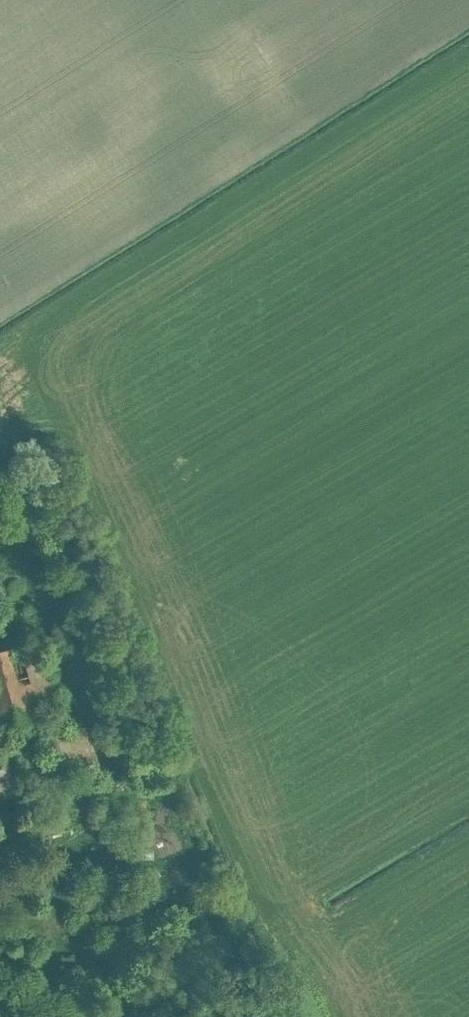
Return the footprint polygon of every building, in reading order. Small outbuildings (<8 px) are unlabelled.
[(40,640),(0,650),(0,733),(59,712),(40,640)]
